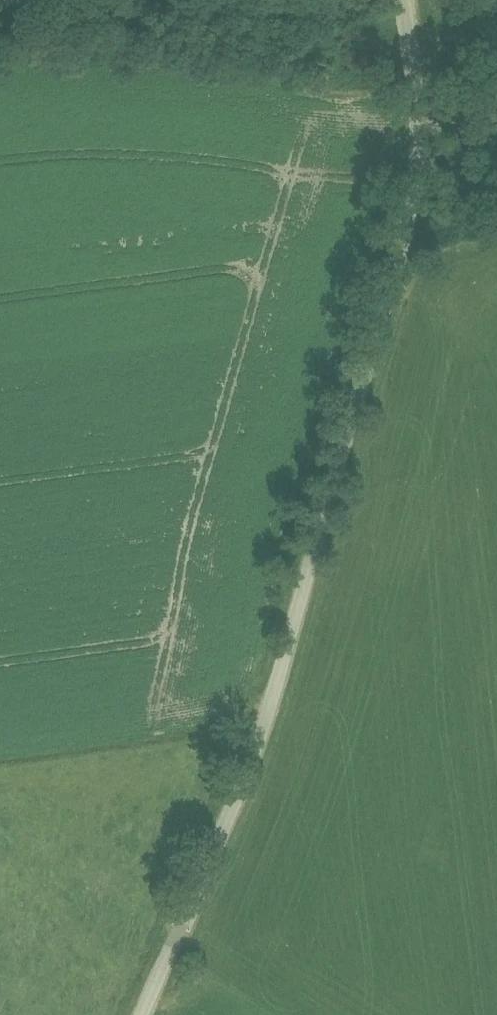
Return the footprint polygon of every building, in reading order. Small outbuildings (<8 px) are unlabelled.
[(323,90),(327,74),(315,70),(310,86),(323,90)]
